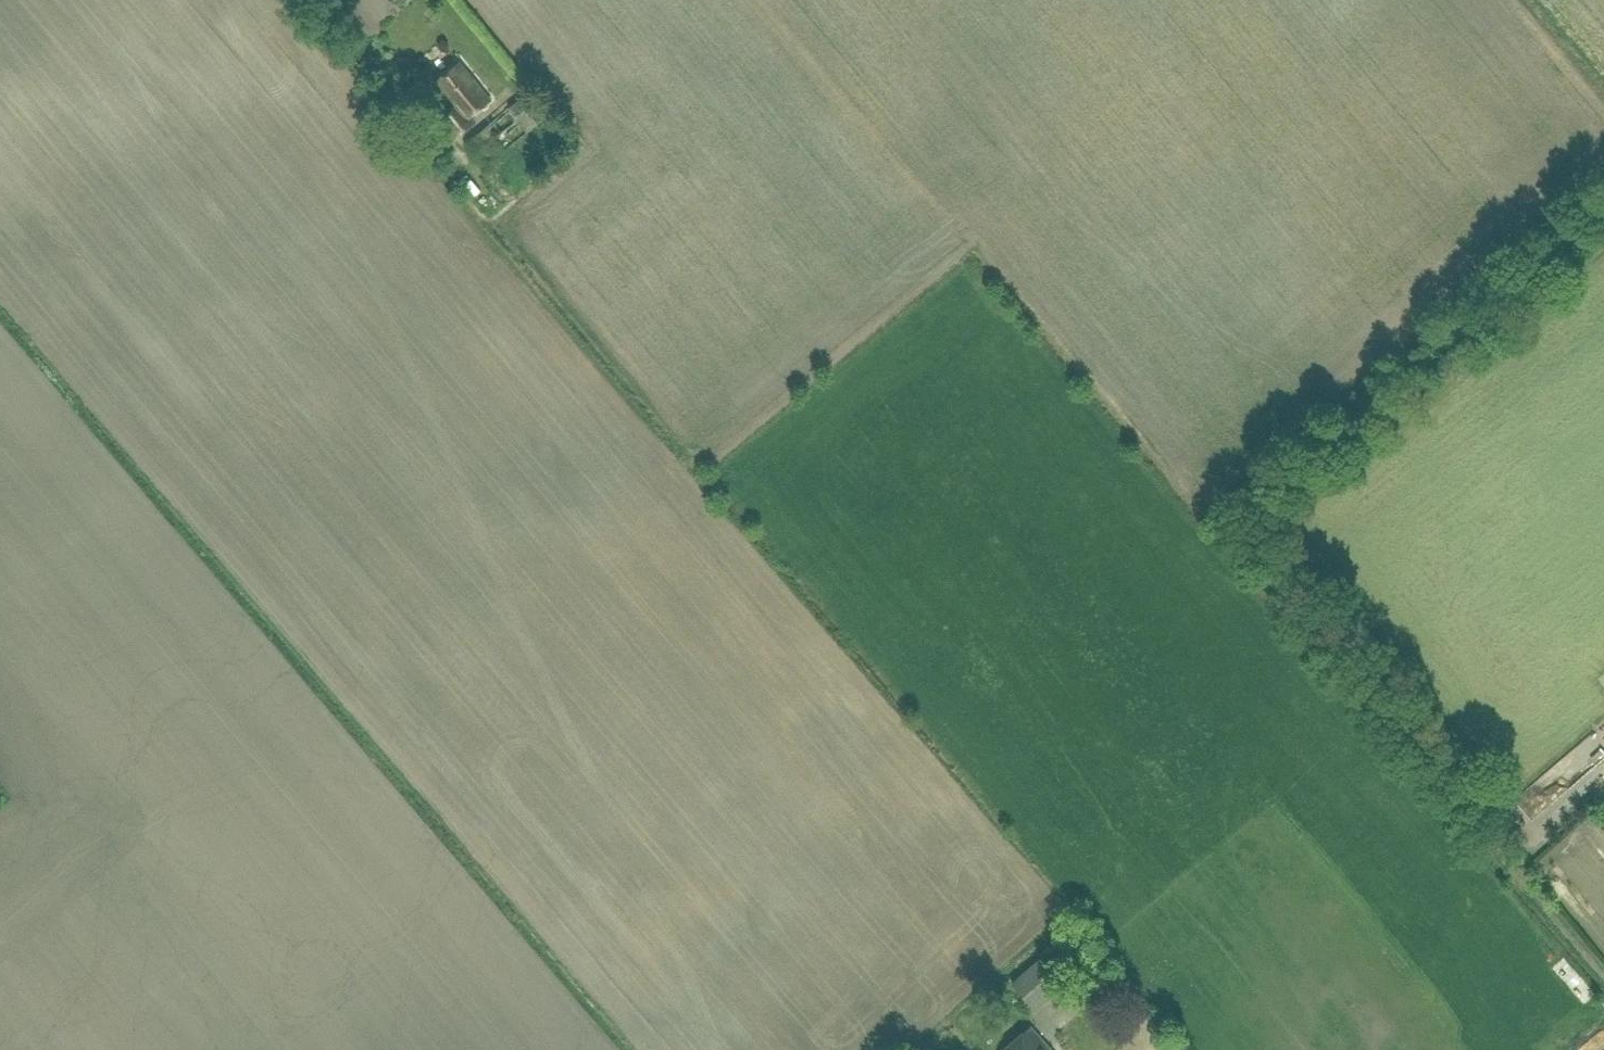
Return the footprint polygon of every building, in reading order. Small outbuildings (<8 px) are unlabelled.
[(465,121),(490,100),(458,62),(433,83),(452,106),(437,118),(454,138),(469,125),(465,121)] [(1012,984),(1032,1007),(1061,981),(1041,958),(1012,984)] [(1031,1027),(1005,1049),(1051,1049),(1031,1027)]
